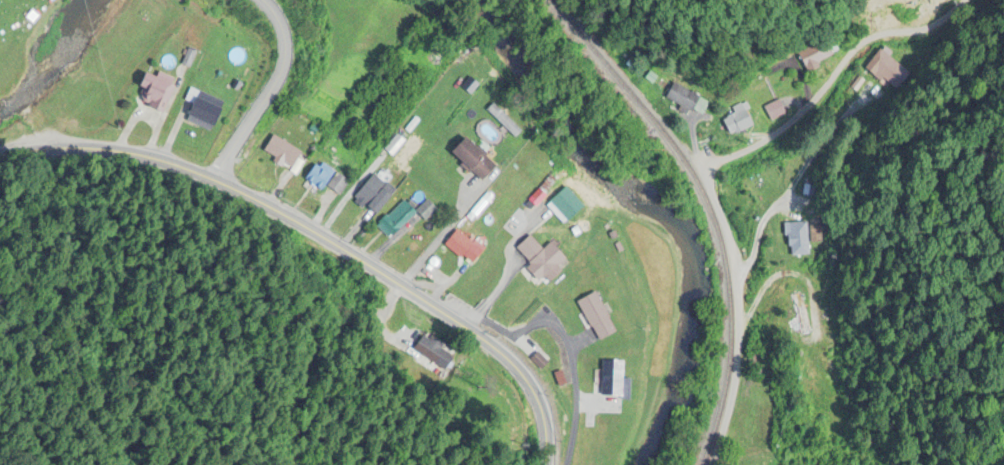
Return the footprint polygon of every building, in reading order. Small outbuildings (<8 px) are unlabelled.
[(809,74),(826,65),(815,45),(798,54),(809,74)] [(135,102),(163,113),(176,81),(159,73),(157,78),(147,74),(135,102)] [(701,98),(673,84),(666,100),(693,113),(701,98)] [(216,130),(224,100),(189,92),(186,103),(191,104),(187,123),(216,130)] [(772,122),(785,113),(777,101),(764,110),(772,122)] [(732,110),(734,113),(723,120),(732,137),(753,125),(742,104),(732,110)] [(302,153),(273,136),(263,152),(292,169),(302,153)] [(497,168),(467,138),(452,153),(482,183),(497,168)] [(322,192),(326,187),(340,196),(349,182),(318,162),(306,181),(322,192)] [(369,186),(361,179),(348,195),(374,216),(392,195),(374,180),(369,186)] [(583,208),(566,189),(551,202),(568,221),(583,208)] [(415,211),(404,200),(378,225),(389,237),(415,211)] [(424,222),(436,210),(428,201),(416,213),(424,222)] [(806,223),(785,224),(787,258),(808,256),(806,223)] [(471,265),(483,251),(457,230),(445,245),(471,265)] [(551,243),(542,251),(530,237),(517,249),(530,264),(526,268),(539,283),(545,277),(551,284),(562,274),(558,269),(567,261),(551,243)] [(577,303),(600,342),(617,332),(594,293),(577,303)] [(446,374),(459,359),(428,332),(415,348),(446,374)] [(624,362),(602,362),(602,398),(624,398),(624,362)]
